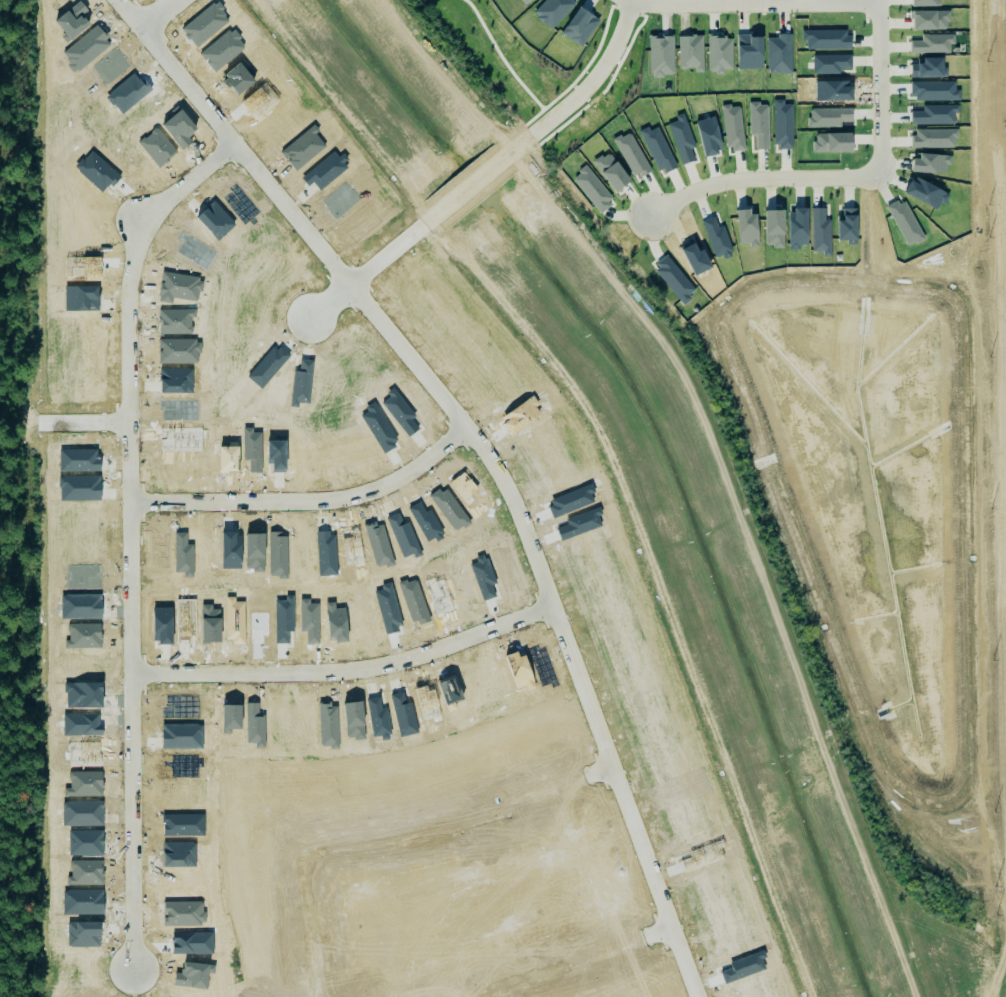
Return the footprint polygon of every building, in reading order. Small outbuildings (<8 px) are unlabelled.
[(570,0),(544,0),(532,12),(550,29),(574,4),(570,0)] [(560,33),(580,47),(599,20),(579,6),(560,33)] [(766,38),(767,73),(791,73),(791,33),(776,34),(776,38),(766,38)] [(703,71),(702,35),(678,36),(679,68),(695,68),(695,72),(703,71)] [(673,36),(649,36),(650,76),(673,76),(673,36)] [(732,70),(732,36),(707,36),(708,73),(724,73),(724,70),(732,70)] [(762,36),(737,36),(737,69),(761,69),(762,36)]
